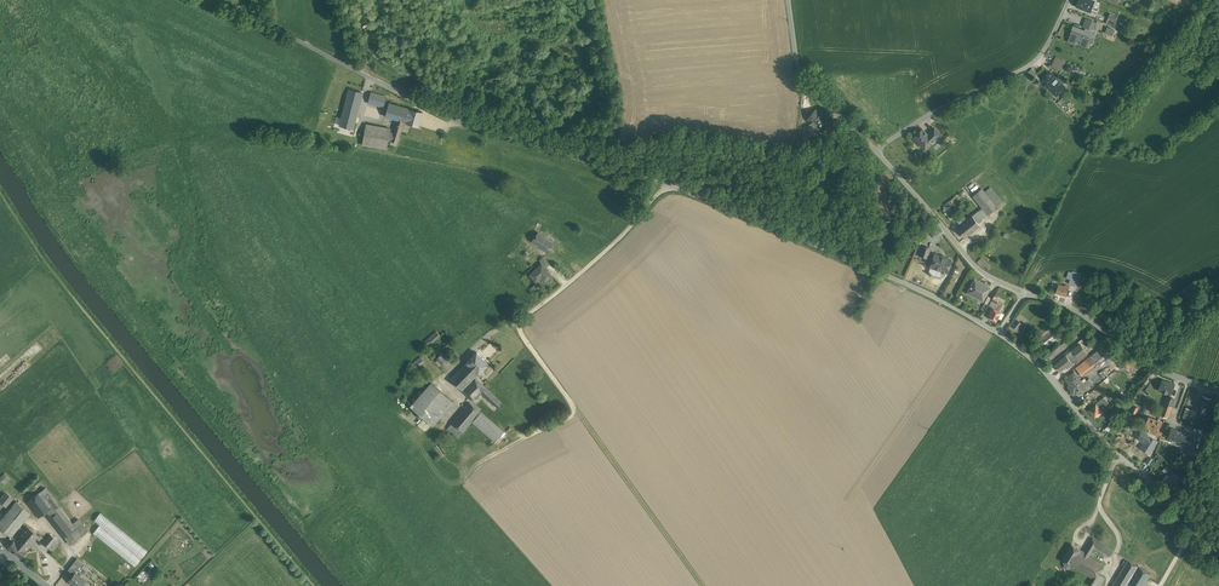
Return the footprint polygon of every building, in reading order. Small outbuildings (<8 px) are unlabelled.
[(1092,0),(1079,0),(1077,6),(1091,11),(1095,1),(1092,0)] [(1094,22),(1087,19),(1084,26),(1086,27),(1091,29),(1092,29),(1094,22)] [(1106,31),(1114,35),(1116,29),(1108,25),(1106,31)] [(1085,31),(1073,26),(1071,31),(1072,31),(1068,41),(1075,43),(1075,41),(1087,46),(1092,34),(1095,35),(1096,30),(1092,29),(1091,29),(1086,27),(1085,31)] [(1052,65),(1063,70),(1067,60),(1056,55),(1052,65)] [(1062,85),(1049,72),(1042,80),(1054,92),(1062,85)] [(1062,85),(1054,92),(1057,95),(1062,90),(1062,85)] [(350,89),(344,111),(357,114),(362,92),(350,89)] [(387,96),(371,92),(368,101),(384,105),(387,96)] [(408,108),(389,103),(385,116),(397,119),(404,121),(408,108)] [(422,112),(411,109),(408,108),(404,121),(407,122),(407,123),(418,126),(422,112)] [(815,109),(807,118),(817,127),(826,118),(820,112),(819,113),(815,109)] [(357,114),(344,111),(340,125),(353,128),(357,114)] [(316,126),(316,124),(316,121),(314,119),(312,118),(310,117),(307,118),(305,119),(304,121),(304,124),(304,126),(306,128),(308,129),(310,130),(312,129),(314,128),(316,126)] [(391,141),(390,144),(396,146),(400,136),(404,121),(397,119),(393,133),(391,141)] [(827,124),(825,127),(826,128),(822,132),(827,136),(836,127),(829,121),(827,124)] [(388,128),(366,124),(363,143),(363,144),(387,149),(388,140),(391,141),(393,133),(390,132),(390,131),(390,128),(388,128)] [(934,128),(927,134),(931,138),(931,139),(933,141),(940,134),(934,128)] [(922,129),(913,137),(922,147),(931,139),(931,138),(927,134),(922,129)] [(358,140),(350,138),(349,145),(362,147),(363,144),(363,143),(357,142),(358,140)] [(985,192),(981,188),(972,196),(982,208),(987,215),(997,207),(985,192)] [(1002,203),(997,198),(998,198),(990,188),(985,192),(997,207),(1002,203)] [(982,208),(972,216),(978,223),(987,215),(982,208)] [(972,216),(957,228),(964,237),(969,233),(979,225),(978,223),(972,216)] [(543,235),(538,232),(531,241),(547,252),(554,243),(543,235)] [(930,248),(923,246),(919,255),(927,258),(930,248)] [(559,254),(553,250),(550,255),(556,259),(559,254)] [(951,260),(934,254),(932,261),(930,262),(929,265),(930,266),(930,267),(941,270),(942,272),(945,273),(946,272),(947,272),(951,260)] [(550,264),(543,257),(539,261),(542,264),(545,268),(550,264)] [(982,258),(977,262),(982,268),(985,266),(989,271),(992,268),(982,258)] [(542,264),(530,274),(535,280),(540,276),(545,282),(552,275),(545,268),(542,264)] [(1072,276),(1069,283),(1075,285),(1079,272),(1073,271),(1073,272),(1072,276)] [(990,287),(975,279),(971,286),(970,285),(970,287),(967,292),(982,300),(990,287)] [(1065,285),(1059,284),(1056,292),(1066,295),(1070,285),(1065,284),(1065,285)] [(996,301),(992,307),(991,307),(989,312),(990,312),(987,316),(996,321),(998,317),(1000,319),(1001,318),(1004,314),(1003,313),(999,311),(1000,308),(1002,304),(996,301)] [(1017,320),(1012,326),(1016,329),(1021,324),(1017,320)] [(436,331),(425,340),(427,343),(430,341),(432,342),(440,335),(436,331)] [(1116,349),(1110,341),(1107,343),(1114,351),(1116,349)] [(1048,356),(1054,362),(1069,349),(1063,342),(1048,356)] [(1107,343),(1076,367),(1082,376),(1114,351),(1107,343)] [(1081,344),(1073,351),(1074,353),(1069,358),(1067,355),(1062,358),(1063,359),(1055,365),(1060,371),(1064,368),(1065,369),(1072,362),(1078,357),(1080,360),(1088,353),(1081,344)] [(489,363),(477,352),(466,362),(478,374),(489,363)] [(1128,361),(1122,354),(1117,358),(1120,360),(1122,359),(1126,364),(1128,361)] [(445,360),(440,355),(437,358),(442,363),(445,360)] [(420,356),(412,363),(416,368),(424,361),(420,356)] [(442,363),(437,358),(434,361),(440,368),(443,365),(442,363)] [(467,362),(451,379),(473,401),(482,392),(497,407),(502,402),(486,388),(475,377),(478,374),(467,362)] [(1078,375),(1075,371),(1070,374),(1065,378),(1072,387),(1070,388),(1073,393),(1075,392),(1076,393),(1085,386),(1086,387),(1092,383),(1089,378),(1083,383),(1078,376),(1078,375)] [(1175,384),(1163,380),(1159,389),(1171,394),(1175,384)] [(454,402),(431,382),(410,405),(433,425),(454,402)] [(1212,399),(1202,395),(1198,407),(1207,410),(1212,399)] [(1168,396),(1165,403),(1172,405),(1175,399),(1168,396)] [(1104,397),(1096,403),(1089,410),(1095,417),(1103,411),(1103,412),(1111,405),(1104,397)] [(480,411),(469,402),(460,413),(471,422),(472,421),(480,411)] [(1165,403),(1162,413),(1169,416),(1172,405),(1165,403)] [(488,417),(480,411),(472,421),(495,441),(504,431),(488,417)] [(471,422),(460,413),(452,422),(463,432),(471,422)] [(1162,421),(1149,416),(1144,427),(1160,433),(1161,431),(1158,430),(1162,421)] [(463,432),(452,422),(447,428),(458,437),(463,432)] [(1185,432),(1172,427),(1169,436),(1173,438),(1172,441),(1180,444),(1181,442),(1185,432)] [(1203,434),(1191,429),(1190,434),(1201,439),(1203,434)] [(1157,441),(1142,431),(1138,438),(1139,438),(1145,442),(1141,448),(1150,453),(1157,441)] [(1190,434),(1185,432),(1181,442),(1183,443),(1181,447),(1184,448),(1183,450),(1195,454),(1201,439),(1190,434)] [(1181,479),(1173,472),(1173,471),(1166,465),(1163,470),(1170,476),(1166,480),(1174,487),(1181,479)] [(10,478),(5,473),(0,479),(5,484),(10,478)] [(73,523),(45,487),(26,502),(38,518),(45,512),(69,544),(81,534),(76,528),(73,523)] [(8,495),(6,498),(3,496),(0,499),(7,505),(12,498),(8,495)] [(0,520),(0,528),(10,536),(30,513),(16,501),(0,520)] [(147,550),(100,512),(93,521),(99,525),(140,558),(147,550)] [(73,523),(76,528),(82,523),(79,518),(73,523)] [(82,523),(76,528),(81,534),(82,535),(88,531),(82,523)] [(140,558),(99,525),(93,533),(134,566),(140,558)] [(27,526),(18,537),(29,546),(38,535),(27,526)] [(50,535),(43,544),(48,548),(53,542),(55,539),(50,535)] [(29,546),(18,537),(16,539),(15,541),(14,540),(8,547),(20,558),(26,551),(26,550),(29,546)] [(1103,564),(1089,556),(1095,547),(1110,556),(1114,551),(1093,538),(1084,551),(1075,567),(1094,579),(1098,573),(1103,564)] [(53,542),(48,548),(53,552),(58,546),(53,542)] [(1081,550),(1072,544),(1062,560),(1066,562),(1066,563),(1075,568),(1075,567),(1084,551),(1082,550),(1081,550)] [(84,564),(77,558),(74,561),(78,564),(80,566),(81,567),(84,564)] [(1112,585),(1126,585),(1138,566),(1128,560),(1112,585)] [(74,561),(68,570),(73,574),(75,572),(73,571),(78,564),(74,561)] [(1126,585),(1144,585),(1145,583),(1151,574),(1138,566),(1126,585)] [(68,581),(75,585),(80,585),(82,584),(80,583),(83,579),(75,572),(73,574),(68,581)] [(1094,579),(1090,585),(1092,585),(1099,585),(1104,577),(1098,573),(1094,579)] [(2,576),(0,578),(0,585),(10,585),(2,576)]
